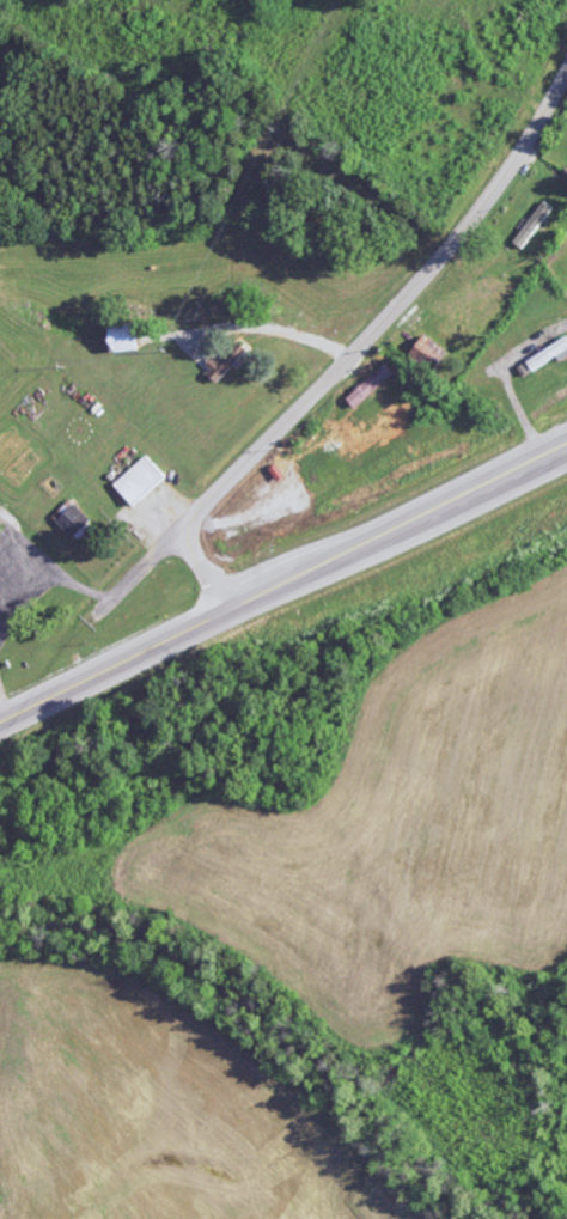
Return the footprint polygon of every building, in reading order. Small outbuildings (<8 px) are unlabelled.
[(554,207),(544,201),(519,244),(528,250),(554,207)] [(145,352),(144,325),(115,326),(116,353),(145,352)] [(439,370),(452,352),(428,335),(416,354),(439,370)] [(566,353),(566,339),(529,361),(534,371),(566,353)] [(167,477),(148,456),(116,486),(135,506),(167,477)] [(93,523),(78,506),(60,521),(74,539),(93,523)]
